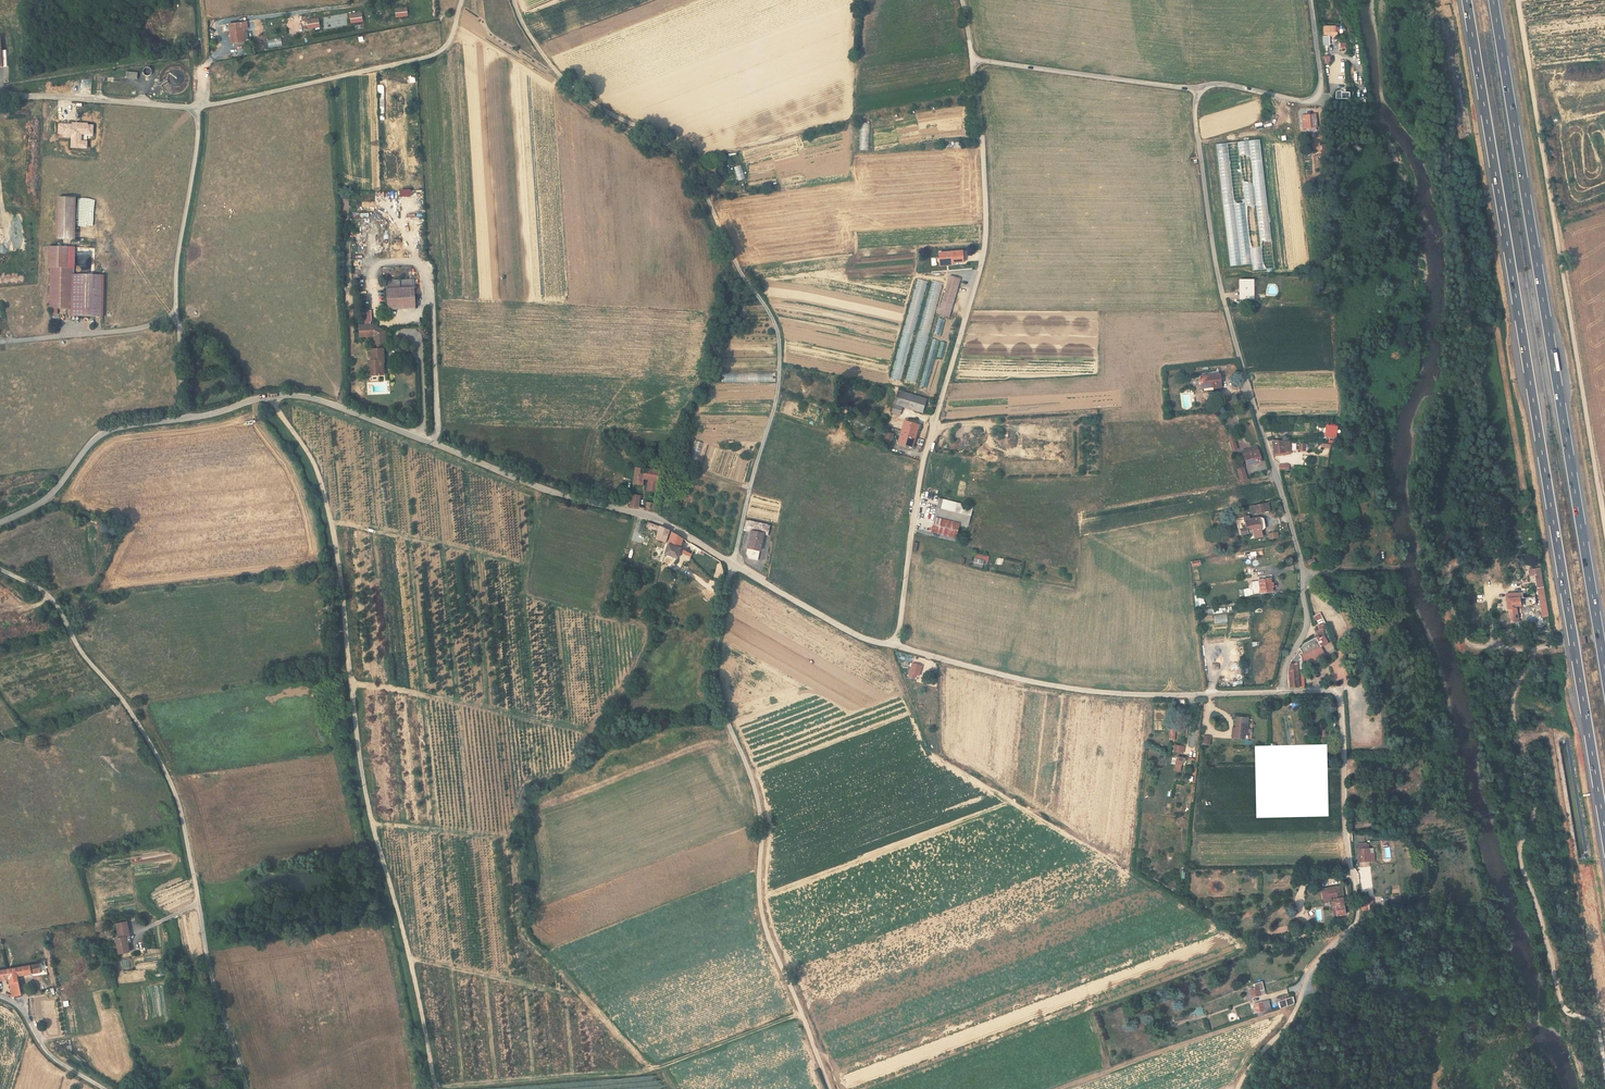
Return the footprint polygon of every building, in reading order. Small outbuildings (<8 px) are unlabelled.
[(395,10),(397,20),(408,18),(407,9),(395,10)] [(350,16),(351,26),(363,24),(362,15),(350,16)] [(307,22),(309,32),(320,30),(319,21),(307,22)] [(230,27),(232,46),(245,44),(242,25),(230,27)] [(143,71),(147,77),(152,72),(148,67),(143,71)] [(168,96),(182,91),(179,85),(184,83),(179,70),(167,75),(169,81),(163,84),(168,96)] [(79,92),(91,94),(92,80),(81,78),(79,92)] [(1304,120),(1304,131),(1317,130),(1316,119),(1304,120)] [(860,123),(860,150),(869,150),(870,123),(860,123)] [(1217,143),(1219,169),(1229,168),(1231,199),(1237,199),(1238,204),(1244,204),(1244,206),(1267,205),(1262,140),(1217,143)] [(738,181),(745,179),(741,165),(734,167),(738,181)] [(58,198),(57,239),(76,239),(76,198),(58,198)] [(404,216),(407,216),(407,213),(413,213),(413,205),(404,205),(404,216)] [(50,272),(49,312),(51,312),(57,313),(71,313),(71,272),(74,272),(74,251),(49,251),(48,272),(50,272)] [(965,251),(940,252),(941,266),(954,265),(954,262),(965,261),(965,251)] [(950,276),(940,314),(949,316),(960,278),(950,276)] [(903,382),(925,281),(915,278),(893,379),(903,382)] [(907,381),(917,383),(941,283),(931,280),(907,381)] [(1241,282),(1241,299),(1253,299),(1252,281),(1241,282)] [(412,290),(384,291),(385,313),(413,312),(412,290)] [(938,318),(934,334),(940,336),(944,319),(938,318)] [(380,332),(371,327),(357,328),(357,339),(370,338),(371,347),(373,347),(377,347),(382,347),(382,334),(380,334),(380,332)] [(921,386),(927,387),(938,340),(932,339),(921,386)] [(368,379),(375,379),(379,379),(379,365),(380,364),(381,362),(380,352),(378,352),(373,352),(368,353),(368,364),(364,364),(365,370),(364,372),(365,372),(368,372),(368,379)] [(1221,374),(1201,375),(1203,391),(1221,389),(1220,386),(1222,386),(1221,374)] [(927,399),(899,391),(898,397),(926,405),(927,399)] [(925,407),(897,399),(894,412),(904,415),(906,408),(923,413),(925,407)] [(906,423),(901,441),(898,440),(898,443),(911,447),(912,444),(915,445),(920,426),(906,423)] [(1336,437),(1337,426),(1328,425),(1327,436),(1336,437)] [(892,443),(894,434),(887,432),(885,442),(892,443)] [(698,460),(702,442),(696,441),(692,459),(698,460)] [(1290,445),(1290,441),(1274,442),(1275,456),(1287,456),(1286,445),(1290,445)] [(1262,461),(1258,446),(1243,450),(1248,465),(1262,461)] [(712,474),(738,481),(741,468),(740,468),(743,457),(728,453),(728,451),(720,449),(714,469),(713,469),(712,474)] [(637,470),(634,483),(643,484),(644,479),(649,480),(658,481),(659,473),(645,471),(646,467),(639,466),(639,470),(637,470)] [(1245,468),(1238,469),(1241,480),(1248,479),(1245,468)] [(658,481),(649,480),(647,490),(656,492),(658,481)] [(632,494),(630,507),(638,509),(640,496),(632,494)] [(974,506),(941,499),(933,533),(957,538),(960,525),(969,527),(974,506)] [(653,511),(654,503),(647,501),(645,510),(653,511)] [(1256,514),(1264,512),(1263,504),(1254,506),(1256,514)] [(1259,518),(1248,519),(1248,516),(1237,519),(1240,535),(1249,533),(1250,539),(1263,537),(1262,531),(1265,530),(1265,527),(1263,519),(1259,520),(1259,518)] [(771,526),(747,520),(745,530),(752,532),(747,554),(749,559),(758,561),(764,536),(768,537),(771,526)] [(655,539),(667,543),(671,531),(660,527),(655,539)] [(685,541),(673,533),(666,552),(677,558),(685,541)] [(974,555),(973,567),(983,568),(984,561),(989,561),(989,556),(974,555)] [(1543,595),(1538,568),(1526,569),(1528,576),(1533,575),(1536,596),(1543,595)] [(1272,579),(1252,582),(1254,595),(1274,592),(1272,579)] [(1546,617),(1543,595),(1536,596),(1540,617),(1546,617)] [(1530,611),(1534,611),(1532,598),(1525,598),(1510,600),(1513,621),(1521,620),(1520,609),(1529,608),(1530,611)] [(1227,623),(1226,613),(1214,614),(1215,625),(1227,623)] [(1315,622),(1323,618),(1320,613),(1314,616),(1315,622)] [(1313,630),(1314,634),(1325,634),(1324,624),(1319,625),(1319,629),(1313,630)] [(1310,651),(1321,646),(1316,638),(1305,643),(1301,649),(1303,653),(1310,651)] [(1321,646),(1310,651),(1303,653),(1299,655),(1302,658),(1303,662),(1326,655),(1321,646)] [(1291,665),(1299,664),(1303,662),(1302,658),(1299,655),(1303,653),(1301,649),(1293,660),(1291,665)] [(917,680),(918,674),(920,675),(923,666),(913,663),(909,678),(917,680)] [(1300,688),(1300,673),(1299,664),(1291,665),(1289,671),(1291,689),(1300,688)] [(1154,710),(1154,720),(1164,720),(1164,710),(1154,710)] [(1246,724),(1248,724),(1248,718),(1237,718),(1236,738),(1245,739),(1246,724)] [(1154,721),(1154,730),(1164,730),(1164,721),(1154,721)] [(1359,851),(1360,862),(1370,861),(1369,850),(1359,851)] [(1332,898),(1344,896),(1342,884),(1323,887),(1325,899),(1332,898)] [(1344,896),(1332,898),(1333,905),(1337,905),(1338,913),(1346,912),(1345,908),(1346,908),(1344,896)] [(1333,905),(1335,919),(1346,917),(1346,912),(1338,913),(1337,905),(1333,905)] [(131,937),(129,922),(118,924),(120,939),(117,939),(119,954),(130,953),(128,938),(131,937)] [(1287,925),(1273,929),(1274,935),(1288,931),(1287,925)] [(38,963),(7,968),(9,977),(13,997),(22,995),(18,975),(39,972),(38,963)] [(7,968),(0,969),(0,977),(3,977),(3,978),(9,977),(7,968)] [(1259,988),(1259,991),(1264,989),(1262,982),(1255,984),(1256,989),(1259,988)] [(1261,996),(1259,991),(1259,988),(1256,989),(1250,991),(1253,999),(1261,996)] [(1325,998),(1324,991),(1311,993),(1312,1000),(1325,998)] [(1281,1009),(1295,1004),(1293,997),(1278,1002),(1281,1009)] [(1270,1000),(1262,1003),(1265,1011),(1273,1008),(1270,1000)] [(1254,1005),(1256,1013),(1265,1011),(1262,1003),(1254,1005)]
